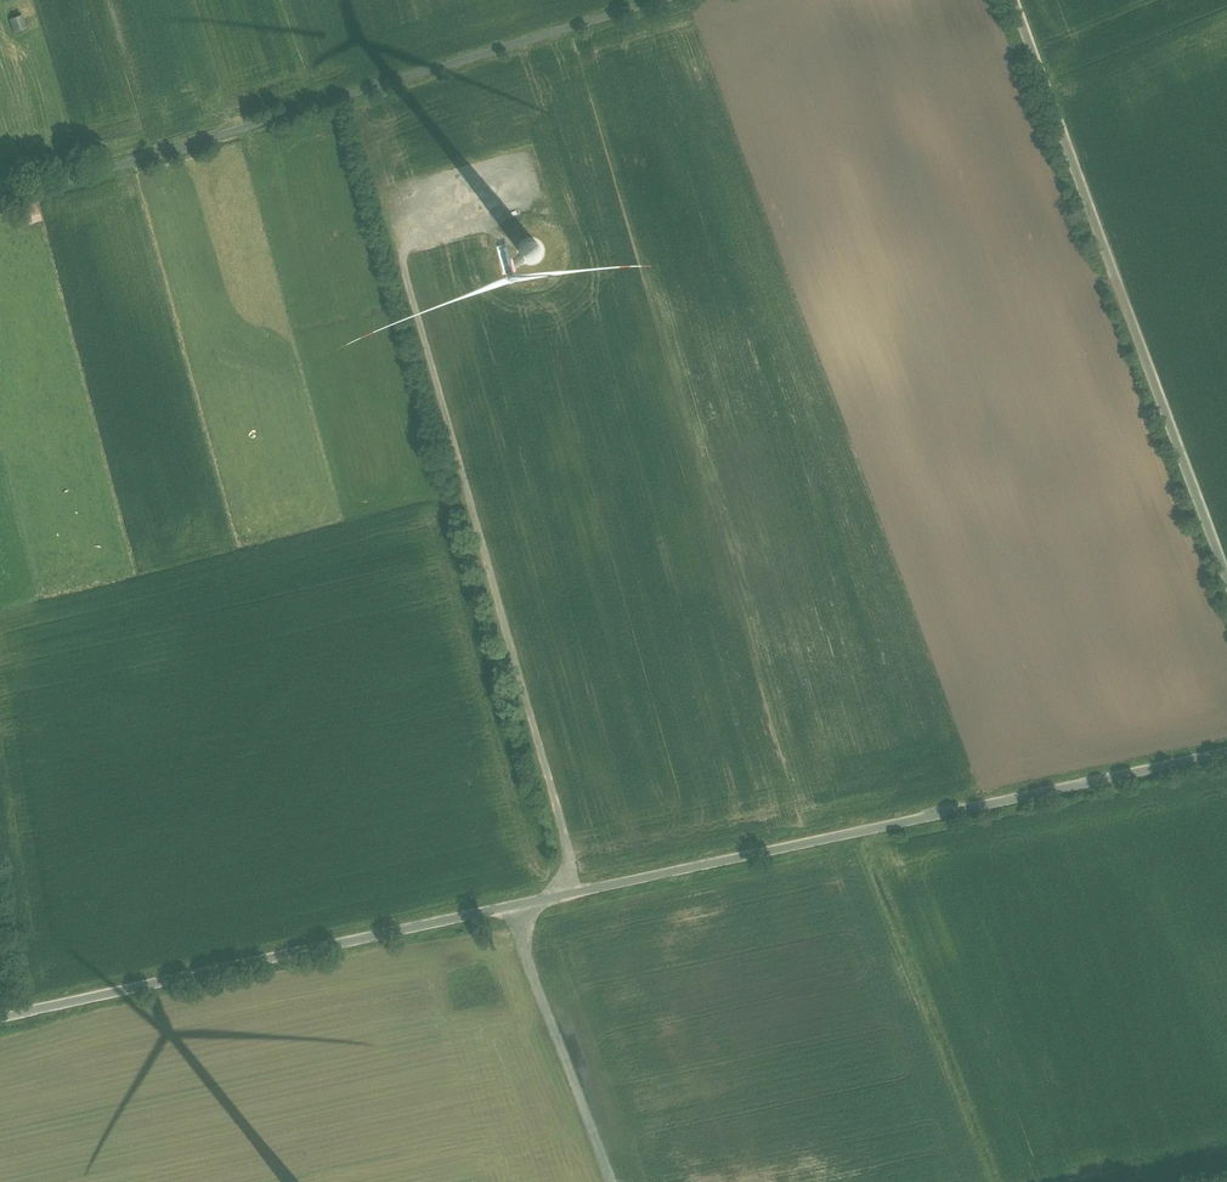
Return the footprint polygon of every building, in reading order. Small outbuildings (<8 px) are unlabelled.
[(14,33),(28,29),(24,14),(10,18),(14,33)] [(406,222),(436,210),(434,203),(404,215),(406,222)] [(24,210),(28,223),(42,219),(37,206),(24,210)] [(532,232),(515,232),(515,241),(532,241),(532,232)]
